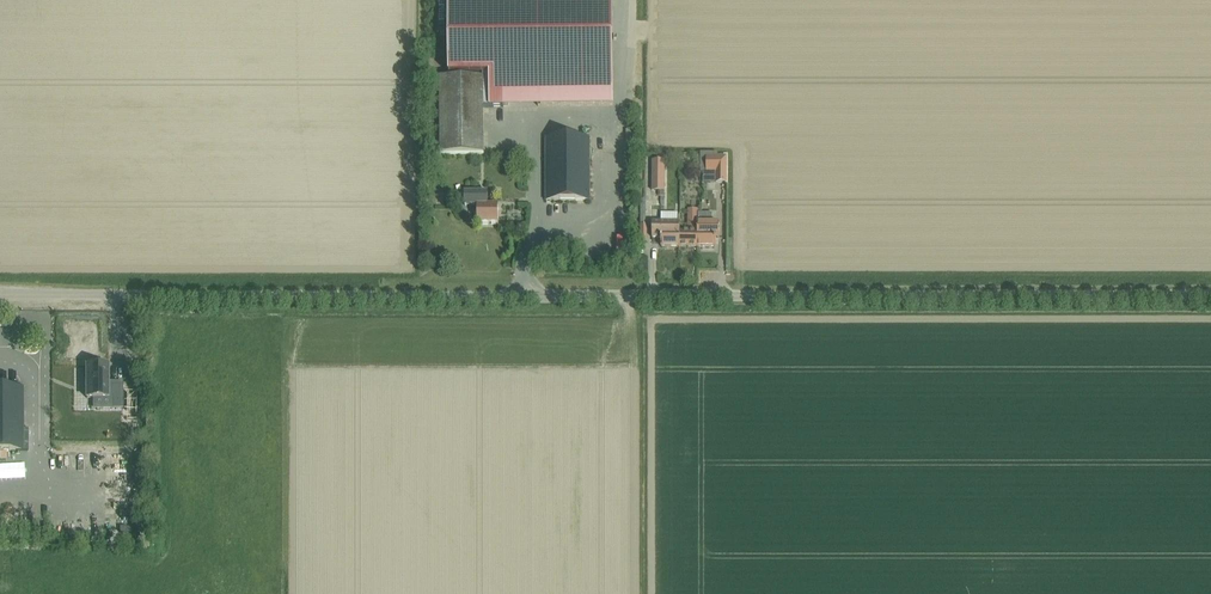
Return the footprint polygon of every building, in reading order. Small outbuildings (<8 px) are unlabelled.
[(452,74),(485,74),(485,77),(491,77),(491,88),(483,88),(483,107),(504,107),(504,91),(616,90),(615,0),(451,0),(452,74)] [(440,78),(440,155),(484,154),(483,107),(483,88),(491,88),(491,77),(485,77),(440,78)] [(546,138),(547,201),(590,201),(590,138),(546,138)] [(727,160),(706,159),(706,176),(715,175),(715,186),(727,187),(727,160)] [(664,162),(652,162),(652,194),(660,194),(660,206),(664,206),(664,162)] [(498,224),(498,206),(488,206),(488,193),(465,193),(465,206),(478,206),(478,224),(498,224)] [(697,232),(697,223),(697,210),(688,210),(688,232),(679,232),(679,247),(697,247),(697,232)] [(679,232),(679,223),(652,223),(652,238),(661,238),(661,247),(679,247),(679,232)] [(697,232),(697,247),(715,247),(715,233),(719,233),(719,223),(697,223),(697,232)] [(107,366),(86,366),(86,399),(92,399),(112,399),(112,408),(121,408),(121,385),(107,385),(107,382),(107,366)] [(23,388),(0,388),(0,451),(23,451),(23,388)] [(66,437),(82,437),(83,422),(66,422),(66,437)]
